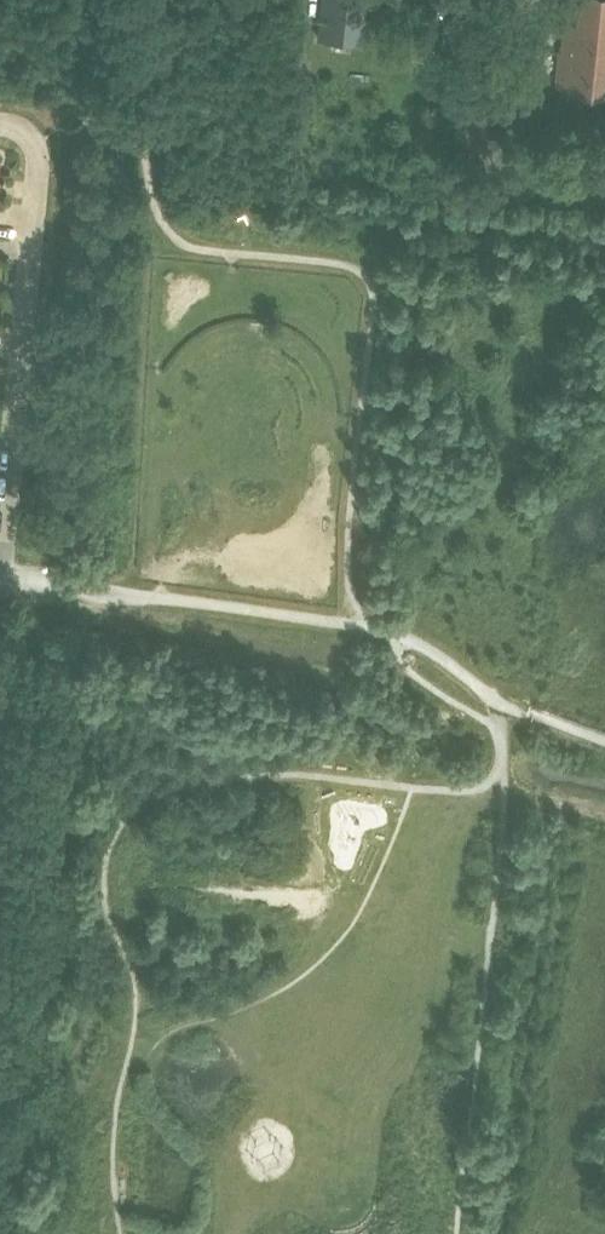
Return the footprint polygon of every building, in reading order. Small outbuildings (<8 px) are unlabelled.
[(363,4),(364,0),(324,0),(323,11),(320,38),(327,39),(359,42),(363,4)] [(604,88),(604,0),(568,0),(559,83),(604,88)]
